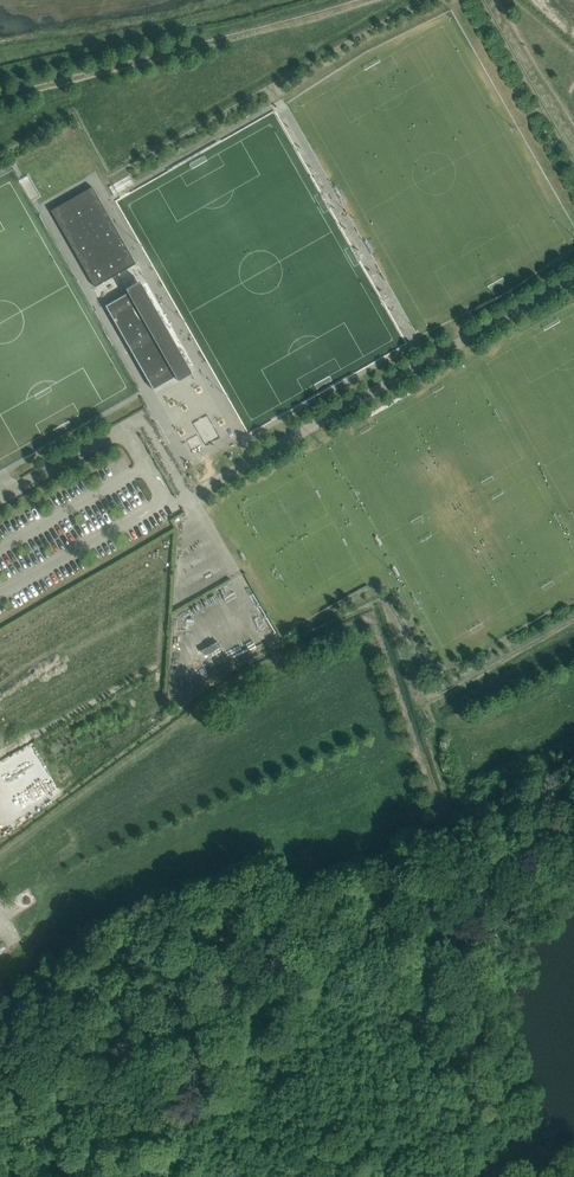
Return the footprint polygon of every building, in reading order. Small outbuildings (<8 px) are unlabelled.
[(51,210),(95,287),(136,263),(92,187),(51,210)] [(138,286),(127,292),(129,295),(122,298),(121,296),(105,305),(153,389),(168,380),(167,378),(174,374),(175,376),(186,370),(138,286)]
